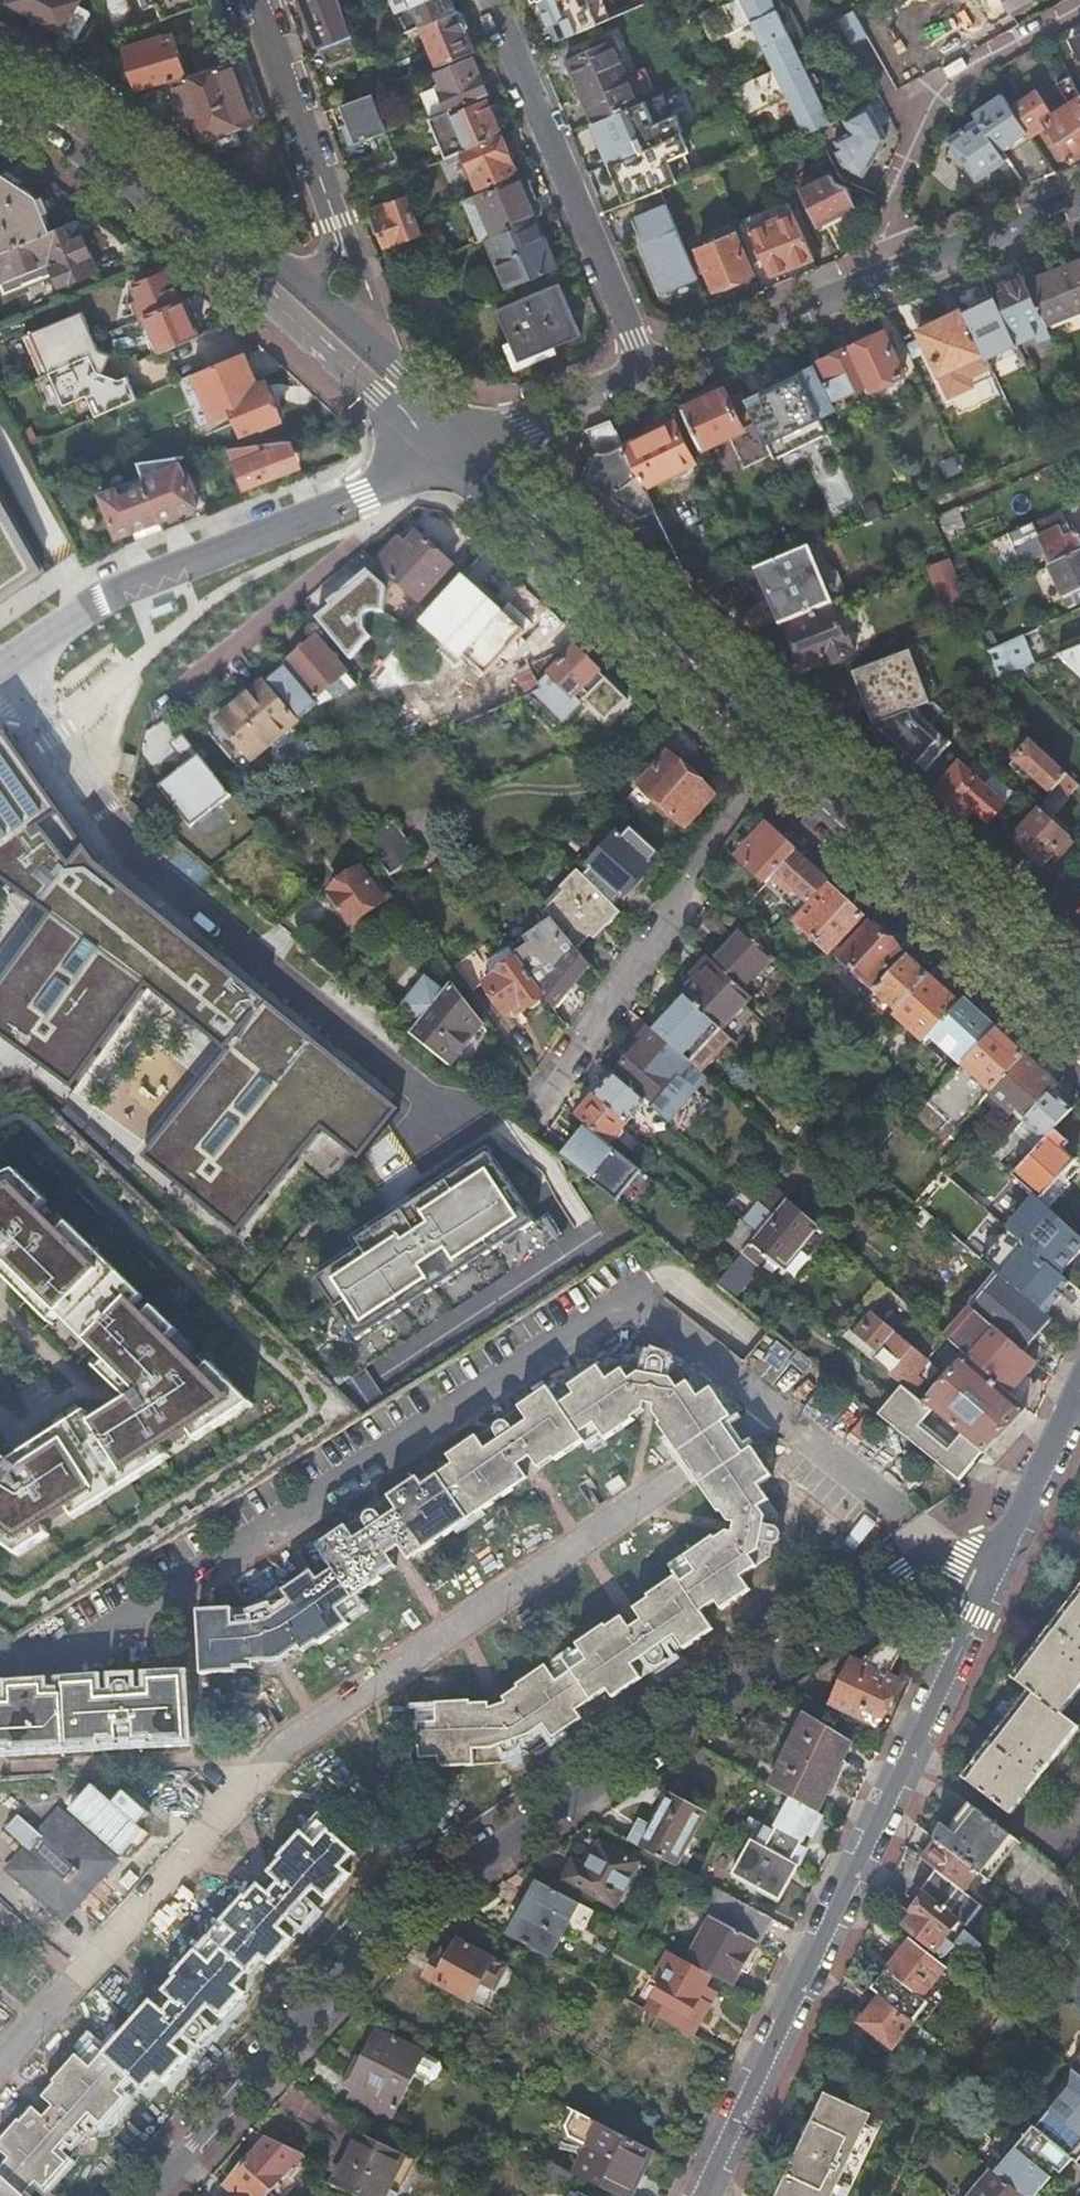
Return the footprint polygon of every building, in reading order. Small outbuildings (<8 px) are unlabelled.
[(10,3),(78,40),(92,16),(90,11),(78,4),(80,0),(12,0),(10,3)] [(112,37),(136,29),(126,0),(100,0),(112,37)] [(163,19),(199,7),(197,0),(143,0),(146,9),(157,5),(159,6),(163,19)] [(304,4),(314,31),(308,33),(314,48),(322,45),(352,34),(344,12),(339,0),(303,0),(304,4)] [(410,9),(415,8),(423,26),(457,12),(452,0),(405,0),(410,9)] [(587,0),(541,0),(538,1),(554,38),(595,22),(587,0)] [(793,39),(775,0),(737,0),(700,18),(712,44),(754,24),(766,51),(778,45),(793,39)] [(943,0),(928,0),(925,1),(931,11),(945,4),(943,0)] [(980,0),(973,0),(987,28),(988,28),(994,25),(980,0)] [(1006,0),(980,0),(994,25),(1002,21),(1007,32),(1019,25),(1013,14),(1006,0)] [(1013,14),(1035,2),(1034,0),(1006,0),(1013,14)] [(314,31),(304,4),(299,7),(308,33),(314,31)] [(868,38),(853,11),(839,17),(836,19),(852,47),(868,38)] [(475,52),(457,12),(423,26),(422,27),(439,67),(475,52)] [(994,25),(988,28),(991,34),(996,31),(994,25)] [(127,48),(140,91),(169,82),(187,77),(173,35),(127,48)] [(812,136),(833,126),(793,39),(778,45),(766,51),(776,72),(750,84),(752,88),(762,110),(788,98),(807,139),(812,136)] [(593,122),(639,103),(612,40),(567,58),(593,122)] [(238,129),(268,119),(247,59),(187,77),(169,82),(185,126),(198,122),(207,120),(213,137),(218,151),(242,143),(238,129)] [(439,86),(449,110),(489,94),(474,60),(437,75),(441,85),(439,86)] [(1070,76),(1057,84),(1070,104),(1049,118),(1033,96),(1013,109),(1029,132),(1032,138),(1047,127),(1072,162),(1079,157),(1079,94),(1070,76)] [(748,117),(762,110),(752,88),(750,84),(735,92),(742,106),(748,117)] [(869,106),(881,100),(875,89),(863,95),(869,106)] [(639,103),(593,122),(611,163),(672,138),(671,136),(681,132),(683,132),(676,115),(671,117),(669,112),(661,93),(639,103)] [(1013,109),(1002,93),(975,112),(980,117),(951,138),(980,180),(999,167),(992,157),(1029,132),(1013,109)] [(374,96),(332,110),(339,128),(350,125),(357,142),(387,131),(374,96)] [(467,151),(502,137),(487,101),(453,115),(467,151)] [(685,105),(669,112),(671,117),(676,115),(688,110),(685,105)] [(449,110),(430,119),(448,159),(467,151),(449,110)] [(865,128),(860,118),(839,129),(855,158),(886,142),(876,123),(865,128)] [(204,139),(213,137),(207,120),(198,122),(204,139)] [(688,151),(681,132),(671,136),(672,138),(611,163),(609,165),(614,178),(620,175),(631,203),(648,196),(662,190),(677,184),(690,178),(693,176),(683,153),(688,151)] [(517,173),(502,137),(467,151),(464,153),(479,189),(517,173)] [(395,152),(360,165),(367,183),(402,170),(395,152)] [(694,186),(716,177),(712,169),(693,176),(690,178),(694,186)] [(34,195),(0,173),(0,253),(50,232),(34,195)] [(631,203),(620,175),(614,178),(626,205),(631,203)] [(857,207),(848,189),(835,183),(832,176),(800,191),(818,226),(857,207)] [(536,218),(519,177),(478,195),(495,235),(536,219),(536,218)] [(648,196),(655,212),(669,206),(662,190),(648,196)] [(373,211),(378,224),(381,232),(386,247),(421,233),(407,198),(404,199),(400,196),(392,199),(391,204),(373,211)] [(699,280),(669,207),(669,206),(655,212),(634,221),(643,245),(642,245),(663,295),(699,280)] [(818,226),(820,232),(860,212),(857,207),(818,226)] [(770,275),(816,258),(794,213),(749,231),(770,275)] [(536,219),(495,235),(493,236),(500,254),(496,256),(510,288),(557,268),(536,219)] [(0,253),(0,283),(4,292),(51,272),(59,286),(95,272),(74,222),(50,232),(0,253)] [(381,232),(378,224),(372,226),(375,234),(381,232)] [(753,274),(736,234),(699,249),(716,289),(753,274)] [(493,236),(484,240),(491,258),(496,256),(500,254),(493,236)] [(1047,326),(1079,312),(1079,261),(1026,282),(1043,317),(1047,326)] [(126,307),(134,323),(178,304),(168,281),(163,274),(132,287),(137,303),(126,307)] [(1043,317),(1026,282),(1024,276),(1003,285),(1005,290),(994,295),(1011,333),(1017,345),(1038,335),(1032,322),(1043,317)] [(583,336),(562,284),(500,310),(521,362),(583,336)] [(1006,335),(1011,333),(994,295),(982,300),(976,287),(956,295),(963,310),(977,340),(1004,329),(1006,335)] [(148,359),(196,337),(189,321),(198,317),(190,298),(178,304),(134,323),(148,359)] [(938,374),(983,353),(977,340),(963,310),(919,330),(938,374)] [(85,311),(22,338),(40,378),(49,375),(62,406),(85,396),(94,417),(135,399),(126,378),(118,382),(102,375),(109,356),(103,354),(85,311)] [(867,386),(869,392),(904,376),(884,332),(879,332),(869,336),(867,340),(850,348),(867,386)] [(867,386),(850,348),(844,348),(834,353),(833,356),(800,372),(802,377),(817,409),(867,386)] [(244,353),(176,383),(190,415),(258,387),(244,353)] [(746,399),(767,443),(821,418),(817,409),(802,377),(765,395),(763,391),(746,399)] [(258,387),(190,415),(197,430),(232,416),(240,436),(259,429),(261,433),(281,424),(264,384),(258,387)] [(1079,410),(1079,397),(1078,393),(1076,389),(1076,388),(1064,393),(1073,413),(1079,410)] [(685,408),(703,448),(745,428),(726,389),(721,391),(720,389),(712,393),(713,394),(701,400),(700,399),(694,401),(695,403),(685,408)] [(676,421),(623,447),(644,489),(695,463),(676,421)] [(758,435),(737,448),(747,466),(769,453),(758,435)] [(781,467),(811,457),(805,440),(775,450),(781,467)] [(292,443),(244,450),(227,452),(232,467),(234,467),(244,489),(279,475),(302,466),(292,443)] [(631,507),(649,499),(644,489),(623,447),(611,452),(597,453),(589,480),(611,498),(617,494),(631,507)] [(176,458),(138,465),(143,478),(148,490),(159,521),(195,506),(176,458)] [(940,493),(955,487),(950,473),(934,479),(940,493)] [(834,508),(850,504),(842,474),(826,478),(834,508)] [(117,538),(159,521),(148,490),(143,478),(100,495),(117,538)] [(32,568),(0,512),(0,606),(38,579),(32,568)] [(963,512),(942,513),(943,533),(964,532),(963,512)] [(1010,535),(1023,566),(1046,557),(1069,609),(1079,604),(1079,542),(1077,534),(1071,536),(1064,539),(1060,531),(1067,528),(1059,512),(1010,535)] [(925,550),(937,546),(931,526),(918,529),(925,550)] [(1071,536),(1067,528),(1060,531),(1064,539),(1071,536)] [(418,605),(451,568),(416,535),(404,546),(398,542),(375,568),(418,605)] [(781,627),(831,608),(807,550),(760,569),(758,570),(781,627)] [(952,562),(935,566),(941,591),(958,586),(952,562)] [(679,580),(693,592),(685,574),(679,580)] [(459,664),(504,616),(462,578),(419,625),(459,664)] [(846,642),(838,623),(834,611),(790,629),(797,649),(805,670),(826,662),(828,667),(855,656),(849,641),(846,642)] [(842,621),(838,623),(846,642),(849,641),(842,621)] [(797,649),(790,629),(783,631),(791,652),(797,649)] [(339,656),(332,647),(326,652),(316,639),(262,683),(293,722),(314,704),(316,706),(348,692),(355,687),(333,661),(339,656)] [(461,722),(517,699),(539,690),(528,665),(518,644),(471,664),(450,695),(461,722)] [(1021,671),(1010,644),(987,654),(998,677),(999,679),(1021,671)] [(551,714),(557,727),(579,705),(573,700),(588,685),(597,674),(590,666),(572,646),(528,665),(539,690),(551,714)] [(879,725),(895,719),(926,705),(924,700),(938,695),(921,650),(860,673),(879,725)] [(1060,658),(1079,678),(1079,651),(1060,658)] [(879,725),(860,673),(855,675),(874,727),(879,725)] [(262,683),(217,720),(249,759),(293,722),(262,683)] [(573,700),(579,705),(593,691),(588,685),(573,700)] [(550,735),(557,727),(551,714),(539,690),(517,699),(550,735)] [(969,708),(956,695),(936,703),(956,722),(969,708)] [(874,728),(925,774),(952,745),(932,727),(945,713),(935,704),(895,721),(895,719),(879,725),(874,727),(874,728)] [(8,735),(0,740),(0,879),(50,916),(0,986),(0,1036),(74,1090),(149,988),(227,1052),(142,1157),(238,1234),(323,1131),(359,1160),(400,1111),(98,864),(8,735)] [(1052,794),(1063,782),(1068,777),(1033,744),(1011,767),(1025,780),(1031,775),(1052,794)] [(193,823),(234,790),(204,752),(163,785),(193,823)] [(685,828),(712,797),(705,791),(667,757),(639,786),(685,828)] [(988,825),(1004,807),(960,765),(932,795),(959,820),(971,808),(988,825)] [(296,770),(292,773),(296,778),(288,786),(284,780),(279,784),(293,799),(309,787),(296,770)] [(296,778),(292,773),(284,780),(288,786),(296,778)] [(1076,792),(1079,789),(1068,777),(1063,782),(1072,790),(1074,790),(1076,792)] [(1042,869),(1059,852),(1064,846),(1069,841),(1039,813),(1013,842),(1042,869)] [(363,844),(389,879),(417,857),(393,822),(363,844)] [(736,860),(765,886),(775,875),(794,855),(767,829),(736,860)] [(625,902),(654,869),(619,839),(591,874),(625,902)] [(1064,846),(1059,852),(1063,855),(1068,849),(1064,846)] [(515,849),(510,851),(516,861),(521,858),(515,849)] [(808,890),(794,855),(775,875),(807,904),(824,886),(826,884),(808,890)] [(375,881),(370,885),(360,871),(329,894),(351,925),(387,898),(375,881)] [(548,897),(539,906),(576,951),(588,939),(592,942),(619,914),(577,873),(559,889),(563,894),(554,903),(548,897)] [(807,904),(794,918),(802,927),(800,929),(828,954),(861,918),(842,901),(824,886),(807,904)] [(549,919),(508,948),(516,960),(520,965),(542,997),(553,1012),(591,968),(576,951),(549,919)] [(869,990),(900,956),(877,935),(868,927),(836,961),(869,990)] [(743,931),(712,964),(740,990),(772,958),(764,951),(743,931)] [(516,960),(508,948),(488,963),(487,973),(491,977),(516,960)] [(895,1012),(926,979),(913,966),(904,958),(873,992),(895,1012)] [(694,984),(682,997),(729,1040),(752,1016),(743,1007),(751,1000),(740,990),(712,964),(707,959),(689,978),(694,984)] [(491,977),(483,982),(506,1016),(513,1017),(526,1007),(532,1009),(537,1004),(539,999),(542,997),(520,965),(516,960),(491,977)] [(933,1034),(957,1007),(935,987),(926,979),(895,1012),(892,1015),(923,1044),(933,1034)] [(422,1021),(443,994),(425,980),(404,1007),(422,1021)] [(410,1035),(448,1067),(479,1029),(450,986),(443,994),(422,1021),(410,1035)] [(682,997),(651,1031),(661,1041),(685,1062),(700,1075),(729,1040),(682,997)] [(974,1015),(961,1003),(957,1007),(933,1034),(965,1064),(994,1033),(974,1015)] [(958,1128),(989,1095),(1023,1059),(1005,1043),(994,1033),(965,1064),(929,1101),(958,1128)] [(641,1044),(612,1077),(643,1104),(646,1107),(685,1062),(661,1041),(650,1053),(641,1044)] [(1022,1122),(1051,1092),(1054,1088),(1033,1068),(1023,1059),(989,1095),(1012,1116),(1015,1114),(1022,1122)] [(643,1104),(612,1077),(605,1084),(600,1081),(588,1094),(593,1098),(625,1126),(643,1104)] [(1040,1145),(1053,1131),(1071,1112),(1060,1101),(1051,1092),(1022,1122),(1019,1126),(1027,1134),(1030,1130),(1040,1140),(1038,1143),(1040,1145)] [(607,1146),(625,1126),(593,1098),(574,1118),(607,1146)] [(958,1128),(929,1101),(917,1116),(945,1142),(958,1128)] [(989,1139),(999,1149),(1003,1143),(1009,1137),(1010,1135),(1002,1126),(989,1139)] [(1030,1153),(1038,1143),(1040,1140),(1030,1130),(1027,1134),(1019,1142),(1030,1153)] [(1068,1146),(1053,1131),(1040,1145),(1010,1176),(1039,1202),(1061,1178),(1073,1163),(1064,1153),(1068,1146)] [(1003,1143),(1010,1149),(1015,1143),(1009,1137),(1003,1143)] [(1003,1143),(999,1149),(1005,1155),(1010,1149),(1003,1143)] [(18,1555),(49,1534),(43,1525),(68,1510),(74,1518),(170,1457),(164,1448),(189,1431),(196,1440),(251,1404),(209,1363),(202,1370),(169,1338),(176,1330),(153,1307),(145,1314),(135,1304),(142,1297),(67,1223),(60,1230),(37,1209),(45,1201),(15,1171),(0,1177),(0,1273),(7,1280),(51,1324),(53,1323),(51,1321),(57,1314),(105,1361),(98,1368),(96,1366),(94,1367),(127,1398),(117,1405),(90,1422),(85,1414),(87,1412),(86,1411),(9,1461),(0,1455),(0,1542),(18,1555)] [(546,1180),(574,1227),(588,1218),(560,1171),(546,1180)] [(1068,1187),(1061,1178),(1039,1202),(1047,1210),(1068,1187)] [(493,1179),(422,1224),(428,1233),(409,1245),(402,1236),(325,1286),(364,1341),(438,1292),(430,1280),(448,1267),(456,1280),(528,1234),(493,1179)] [(825,1235),(787,1202),(773,1217),(756,1237),(741,1256),(757,1270),(767,1260),(779,1271),(798,1249),(807,1255),(825,1235)] [(1079,1272),(1079,1239),(1047,1210),(1039,1202),(1013,1236),(1070,1284),(1079,1272)] [(756,1237),(773,1217),(763,1208),(747,1229),(756,1237)] [(741,1256),(756,1237),(747,1229),(732,1249),(741,1256)] [(1009,1287),(1049,1321),(1056,1327),(1070,1284),(1013,1236),(986,1267),(1009,1287)] [(1049,1321),(1009,1287),(980,1320),(994,1331),(1021,1355),(1049,1321)] [(901,1389),(906,1393),(916,1379),(925,1387),(937,1374),(871,1318),(847,1344),(901,1389)] [(1032,1364),(1021,1355),(994,1331),(985,1341),(974,1331),(957,1350),(967,1359),(1018,1404),(1026,1411),(1036,1387),(1028,1381),(1023,1377),(1032,1364)] [(983,1457),(1026,1411),(1018,1404),(967,1359),(923,1407),(930,1413),(960,1438),(983,1457)] [(676,1457),(721,1426),(729,1421),(710,1393),(697,1402),(676,1373),(669,1384),(662,1382),(664,1371),(664,1368),(662,1365),(659,1362),(654,1362),(651,1363),(647,1367),(645,1378),(638,1377),(636,1364),(606,1385),(596,1371),(568,1391),(573,1398),(558,1408),(578,1438),(594,1428),(601,1438),(604,1443),(632,1424),(631,1423),(642,1414),(643,1408),(654,1410),(653,1416),(661,1428),(658,1431),(676,1457)] [(647,1367),(636,1364),(638,1377),(645,1378),(647,1367)] [(676,1373),(664,1371),(662,1382),(669,1384),(676,1373)] [(959,1485),(983,1457),(960,1438),(953,1446),(939,1434),(935,1438),(920,1426),(930,1413),(923,1407),(906,1393),(901,1389),(877,1417),(904,1440),(937,1467),(959,1485)] [(578,1438),(558,1408),(547,1393),(508,1419),(516,1431),(512,1435),(507,1429),(506,1428),(505,1426),(504,1426),(499,1426),(497,1427),(496,1428),(495,1429),(494,1430),(494,1432),(493,1433),(493,1434),(494,1436),(495,1438),(498,1443),(493,1447),(485,1435),(446,1461),(452,1470),(437,1480),(456,1508),(472,1497),(482,1513),(526,1483),(516,1469),(530,1460),(537,1471),(552,1461),(554,1464),(582,1445),(578,1438)] [(516,1431),(508,1419),(505,1426),(506,1428),(507,1429),(512,1435),(516,1431)] [(730,1440),(721,1426),(676,1457),(685,1470),(697,1488),(742,1458),(730,1440)] [(578,1438),(582,1445),(585,1449),(601,1438),(594,1428),(578,1438)] [(493,1434),(493,1433),(485,1435),(493,1447),(498,1443),(495,1438),(494,1436),(493,1434)] [(750,1452),(742,1458),(697,1488),(717,1517),(719,1515),(727,1527),(734,1528),(732,1538),(725,1537),(714,1545),(711,1542),(684,1561),(688,1567),(694,1576),(678,1586),(697,1616),(714,1605),(719,1614),(747,1595),(739,1582),(769,1562),(758,1555),(760,1548),(771,1550),(774,1549),(777,1548),(778,1546),(780,1543),(780,1539),(779,1536),(776,1534),(774,1533),(763,1531),(764,1524),(776,1521),(756,1491),(770,1481),(750,1452)] [(440,1518),(456,1508),(437,1480),(422,1490),(416,1481),(377,1508),(386,1520),(380,1524),(376,1518),(373,1516),(371,1515),(368,1515),(366,1515),(364,1517),(363,1519),(362,1520),(362,1523),(362,1524),(362,1525),(362,1526),(363,1526),(363,1527),(367,1532),(362,1536),(354,1524),(315,1550),(331,1574),(350,1602),(379,1583),(377,1580),(392,1570),(385,1559),(398,1550),(407,1564),(451,1534),(440,1518)] [(467,1523),(482,1513),(472,1497),(456,1508),(467,1523)] [(467,1523),(456,1508),(440,1518),(451,1534),(467,1523)] [(774,1533),(776,1521),(764,1524),(763,1531),(774,1533)] [(362,1523),(354,1524),(362,1536),(367,1532),(363,1527),(363,1526),(362,1526),(362,1525),(362,1524),(362,1523)] [(758,1555),(769,1562),(771,1550),(760,1548),(758,1555)] [(675,1582),(678,1586),(694,1576),(688,1567),(672,1578),(675,1582)] [(310,1577),(265,1608),(274,1620),(270,1623),(269,1621),(268,1619),(267,1618),(266,1618),(264,1617),(263,1617),(258,1617),(257,1618),(255,1618),(255,1619),(253,1621),(252,1623),(252,1625),(252,1627),(252,1629),(248,1629),(247,1613),(195,1615),(199,1679),(232,1677),(232,1673),(250,1673),(250,1668),(277,1666),(298,1651),(301,1656),(316,1645),(318,1647),(346,1629),(335,1613),(350,1602),(331,1574),(316,1585),(310,1577)] [(609,1703),(648,1676),(639,1664),(645,1660),(650,1667),(652,1669),(654,1669),(658,1669),(660,1668),(663,1665),(663,1661),(662,1657),(658,1652),(663,1648),(671,1660),(710,1634),(697,1616),(678,1586),(675,1582),(646,1601),(648,1604),(633,1615),(641,1625),(628,1634),(620,1623),(603,1634),(602,1631),(575,1650),(578,1656),(585,1666),(570,1677),(588,1704),(603,1694),(609,1703)] [(1024,1663),(1012,1679),(1028,1692),(981,1753),(963,1777),(1011,1814),(1030,1791),(1079,1729),(1062,1714),(1072,1700),(1079,1691),(1079,1591),(1024,1663)] [(274,1620),(265,1608),(263,1617),(264,1617),(266,1618),(267,1618),(268,1619),(269,1621),(270,1623),(274,1620)] [(904,1650),(888,1642),(860,1666),(890,1679),(904,1650)] [(663,1661),(671,1660),(663,1648),(658,1652),(662,1657),(663,1661)] [(578,1656),(563,1666),(570,1677),(585,1666),(578,1656)] [(648,1676),(652,1669),(650,1667),(645,1660),(639,1664),(648,1676)] [(860,1666),(853,1663),(833,1707),(878,1727),(899,1683),(890,1679),(860,1666)] [(563,1666),(547,1677),(554,1687),(570,1677),(563,1666)] [(436,1772),(488,1770),(488,1753),(498,1750),(499,1752),(501,1754),(502,1755),(504,1756),(505,1756),(507,1756),(510,1756),(513,1753),(514,1752),(515,1750),(515,1746),(514,1744),(527,1739),(536,1752),(579,1723),(573,1715),(588,1704),(570,1677),(554,1687),(547,1677),(544,1671),(515,1691),(516,1693),(501,1703),(504,1708),(485,1716),(485,1708),(466,1709),(465,1706),(432,1707),(432,1713),(432,1726),(416,1726),(417,1762),(436,1761),(436,1772)] [(66,1730),(66,1742),(67,1748),(101,1746),(100,1743),(119,1742),(118,1728),(134,1728),(134,1741),(153,1740),(154,1743),(188,1742),(185,1679),(150,1681),(138,1681),(139,1696),(132,1696),(132,1690),(132,1689),(132,1688),(131,1688),(131,1687),(131,1686),(130,1685),(130,1684),(129,1684),(128,1684),(128,1683),(127,1683),(127,1682),(126,1682),(125,1682),(124,1682),(123,1682),(122,1682),(121,1682),(121,1683),(120,1683),(119,1683),(119,1684),(118,1685),(118,1686),(117,1686),(117,1687),(117,1688),(116,1689),(116,1690),(117,1697),(111,1698),(110,1683),(97,1683),(63,1685),(64,1695),(66,1730)] [(13,1749),(13,1751),(48,1749),(48,1744),(47,1731),(66,1730),(64,1695),(45,1696),(45,1686),(9,1688),(10,1704),(0,1705),(0,1750),(13,1749)] [(415,1713),(416,1726),(432,1726),(432,1713),(415,1713)] [(805,1716),(769,1789),(792,1802),(817,1815),(853,1745),(805,1716)] [(48,1744),(66,1742),(66,1730),(47,1731),(48,1744)] [(515,1750),(514,1752),(526,1759),(536,1752),(527,1739),(514,1744),(515,1746),(515,1750)] [(488,1753),(488,1770),(497,1770),(504,1756),(502,1755),(501,1754),(499,1752),(498,1750),(488,1753)] [(641,1826),(630,1845),(674,1868),(702,1815),(703,1813),(670,1795),(669,1797),(650,1830),(641,1826)] [(817,1815),(792,1802),(774,1836),(759,1829),(752,1842),(792,1863),(799,1848),(807,1834),(817,1815)] [(986,1879),(1017,1841),(971,1805),(952,1830),(942,1822),(933,1833),(937,1836),(934,1839),(938,1842),(979,1874),(986,1879)] [(60,1810),(38,1835),(46,1842),(61,1825),(66,1829),(68,1827),(103,1858),(101,1861),(107,1866),(90,1884),(81,1876),(69,1889),(78,1897),(63,1913),(58,1907),(56,1910),(21,1879),(23,1877),(18,1872),(33,1856),(25,1849),(3,1873),(64,1928),(120,1864),(60,1810)] [(823,1818),(817,1815),(807,1834),(813,1838),(823,1818)] [(46,1842),(38,1835),(19,1818),(7,1832),(25,1849),(33,1856),(18,1872),(23,1877),(21,1879),(56,1910),(58,1907),(63,1913),(78,1897),(69,1889),(81,1876),(90,1884),(107,1866),(101,1861),(103,1858),(68,1827),(66,1829),(61,1825),(46,1842)] [(318,1846),(330,1832),(320,1823),(308,1837),(318,1846)] [(270,1966),(301,1932),(290,1922),(294,1917),(300,1922),(302,1923),(304,1923),(307,1923),(309,1922),(311,1921),(312,1918),(312,1913),(311,1911),(310,1910),(305,1905),(309,1901),(320,1910),(351,1876),(343,1869),(356,1855),(330,1832),(318,1846),(308,1837),(304,1834),(281,1859),(284,1862),(271,1875),(281,1884),(271,1896),(261,1887),(248,1901),(246,1899),(223,1924),(227,1927),(237,1936),(224,1950),(250,1973),(262,1959),(270,1966)] [(792,1863),(752,1842),(733,1879),(779,1904),(799,1866),(792,1863)] [(965,1891),(979,1874),(938,1842),(924,1859),(938,1870),(965,1891)] [(601,1845),(595,1854),(633,1875),(638,1865),(601,1845)] [(799,1848),(792,1863),(799,1866),(806,1852),(799,1848)] [(1062,1876),(1079,1890),(1079,1853),(1062,1876)] [(633,1875),(595,1854),(587,1868),(574,1862),(564,1881),(615,1908),(633,1875)] [(966,1926),(983,1905),(965,1891),(938,1870),(921,1891),(926,1895),(910,1914),(912,1916),(904,1927),(944,1959),(954,1946),(946,1940),(960,1922),(966,1926)] [(540,1884),(510,1939),(548,1959),(578,1904),(540,1884)] [(702,1913),(712,1918),(756,1943),(760,1945),(773,1920),(715,1889),(702,1913)] [(312,1913),(320,1910),(309,1901),(305,1905),(310,1910),(311,1911),(312,1913)] [(301,1932),(304,1923),(302,1923),(300,1922),(294,1917),(290,1922),(301,1932)] [(712,1918),(687,1964),(697,1969),(712,1977),(731,1987),(756,1943),(712,1918)] [(973,1932),(966,1926),(960,1922),(946,1940),(954,1946),(958,1950),(973,1932)] [(214,1941),(224,1950),(237,1936),(227,1927),(214,1941)] [(947,1969),(911,1940),(896,1959),(901,1963),(892,1974),(923,1999),(947,1969)] [(211,1965),(224,1950),(214,1941),(201,1956),(211,1965)] [(439,1957),(438,1956),(426,1978),(477,2006),(484,2010),(494,1989),(500,1993),(512,1970),(459,1941),(452,1955),(443,1951),(439,1957)] [(152,2003),(104,2057),(130,2080),(143,2092),(156,2078),(164,2085),(195,2050),(184,2040),(188,2036),(193,2040),(194,2041),(195,2042),(197,2042),(201,2042),(203,2041),(204,2039),(205,2038),(206,2036),(206,2032),(205,2031),(204,2029),(203,2029),(198,2024),(202,2019),(214,2029),(244,1994),(237,1988),(250,1973),(224,1950),(211,1965),(201,1956),(197,1952),(175,1978),(177,1980),(165,1994),(175,2003),(164,2015),(152,2003)] [(667,1952),(637,2007),(646,2012),(669,2024),(671,2025),(692,2037),(708,2007),(699,2002),(705,1990),(712,1977),(697,1969),(687,1964),(667,1952)] [(699,2002),(708,2007),(715,1995),(705,1990),(699,2002)] [(914,2023),(881,1997),(859,2025),(892,2050),(914,2023)] [(1043,2017),(1032,2008),(1018,2026),(1029,2034),(1043,2017)] [(206,2032),(214,2029),(202,2019),(198,2024),(203,2029),(204,2029),(205,2031),(206,2032)] [(346,2083),(354,2088),(347,2102),(389,2123),(424,2056),(378,2033),(359,2067),(354,2065),(346,2083)] [(195,2050),(197,2042),(195,2042),(194,2041),(193,2040),(188,2036),(184,2040),(195,2050)] [(93,2135),(124,2101),(117,2095),(130,2080),(104,2057),(90,2045),(42,2098),(55,2109),(45,2121),(32,2110),(0,2146),(0,2177),(21,2195),(26,2195),(36,2185),(43,2192),(74,2157),(63,2147),(68,2142),(75,2148),(77,2148),(78,2148),(81,2148),(82,2147),(84,2146),(85,2145),(85,2143),(86,2142),(86,2138),(83,2135),(78,2130),(82,2125),(93,2135)] [(980,2075),(971,2067),(967,2072),(976,2080),(980,2075)] [(1040,2122),(1079,2153),(1079,2094),(1070,2086),(1040,2122)] [(310,2121),(318,2101),(288,2088),(279,2108),(310,2121)] [(885,2092),(873,2117),(824,2096),(776,2195),(871,2195),(911,2111),(885,2092)] [(600,2124),(575,2111),(563,2136),(587,2148),(600,2124)] [(1040,2122),(1038,2124),(1078,2158),(1079,2156),(1079,2153),(1040,2122)] [(1003,2154),(1007,2158),(994,2174),(1023,2195),(1032,2195),(1043,2184),(1042,2183),(1053,2169),(1060,2175),(1073,2160),(1028,2123),(1003,2154)] [(600,2124),(587,2148),(574,2175),(617,2195),(632,2195),(654,2150),(600,2124)] [(86,2138),(93,2135),(82,2125),(78,2130),(83,2135),(86,2138)] [(333,2185),(347,2192),(355,2195),(399,2195),(416,2162),(358,2134),(333,2185)] [(225,2186),(236,2195),(267,2195),(303,2156),(297,2153),(268,2139),(267,2139),(225,2186)] [(74,2157),(77,2148),(75,2148),(68,2142),(63,2147),(74,2157)] [(992,2173),(972,2195),(1023,2195),(994,2174),(992,2173)] [(0,2177),(0,2195),(21,2195),(0,2177)]
